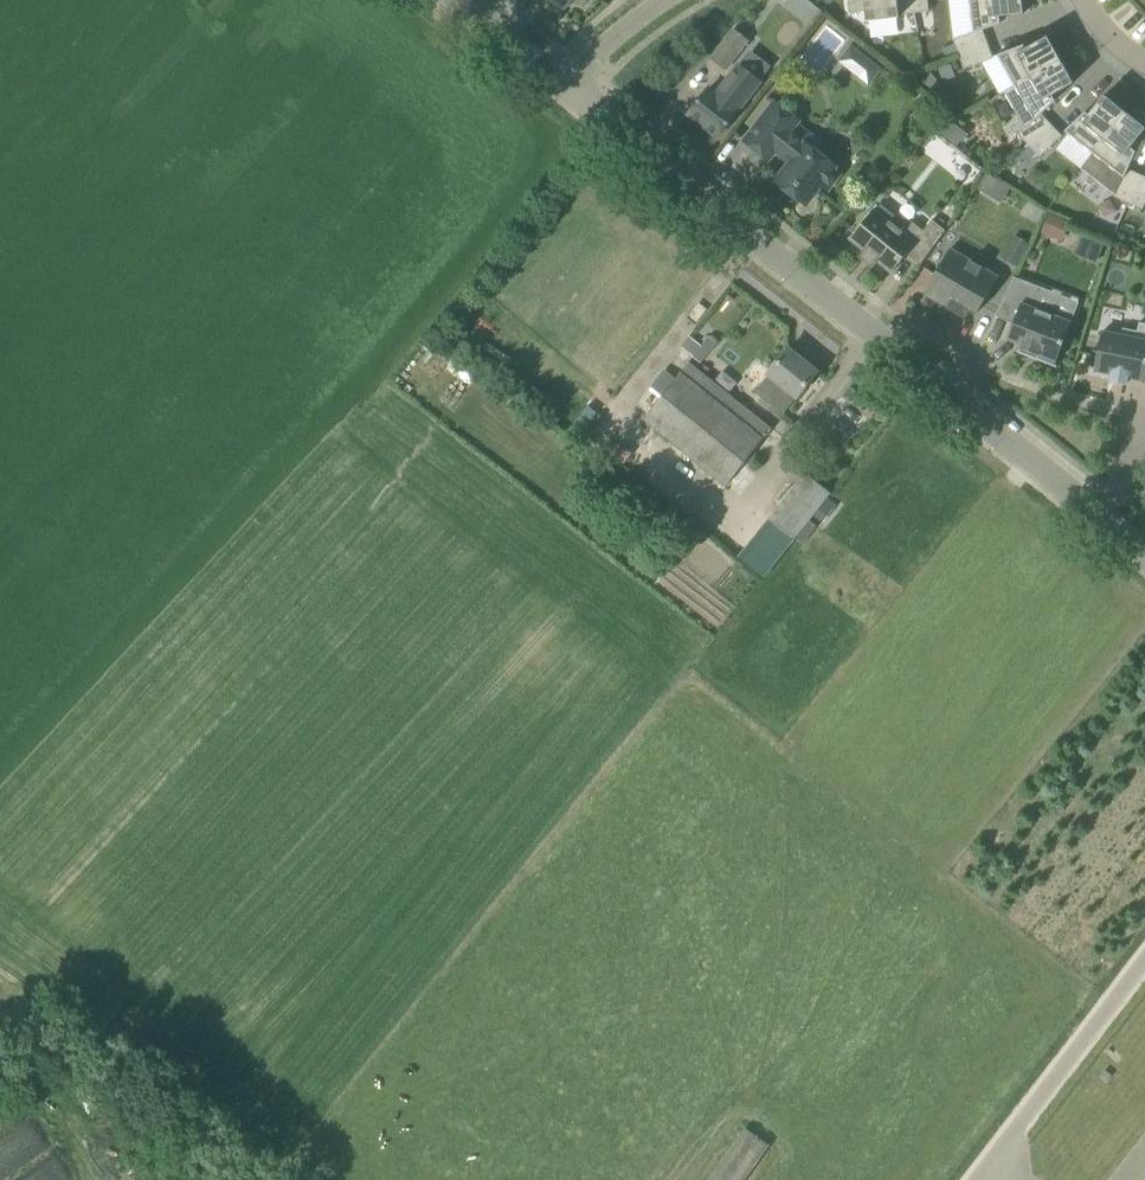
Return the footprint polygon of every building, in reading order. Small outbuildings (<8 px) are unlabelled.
[(566,10),(572,3),(583,7),(585,0),(554,0),(566,10)] [(913,0),(849,0),(851,13),(866,11),(868,21),(901,17),(900,15),(914,13),(913,0)] [(929,0),(913,0),(914,13),(930,11),(929,0)] [(954,39),(960,54),(988,44),(983,30),(1001,24),(1001,23),(1000,16),(1025,14),(1023,0),(970,0),(973,32),(954,39)] [(727,69),(740,52),(746,44),(749,40),(734,29),(712,58),(727,69)] [(999,55),(1016,85),(1061,60),(1048,37),(1019,53),(1015,48),(999,55)] [(852,44),(839,61),(848,68),(861,51),(852,44)] [(994,58),(993,56),(992,56),(988,44),(960,54),(965,69),(994,58)] [(1053,95),(1074,83),(1061,60),(1016,85),(1005,91),(1025,128),(1019,134),(1030,146),(1052,124),(1043,114),(1056,101),(1053,95)] [(710,88),(690,114),(719,137),(763,82),(739,64),(716,93),(710,88)] [(918,87),(933,98),(944,87),(933,74),(918,87)] [(1084,122),(1079,118),(1066,131),(1094,153),(1126,112),(1105,96),(1084,122)] [(766,114),(745,141),(769,160),(777,151),(784,157),(785,158),(789,161),(774,180),(784,187),(786,189),(793,194),(804,203),(810,207),(824,188),(829,192),(844,174),(836,169),(837,166),(820,153),(817,151),(815,153),(810,148),(799,140),(803,135),(794,128),(799,121),(800,120),(776,101),(766,114)] [(1144,130),(1144,127),(1126,112),(1094,153),(1124,177),(1115,196),(1129,203),(1142,176),(1129,170),(1137,152),(1131,148),(1144,130)] [(946,116),(936,129),(947,138),(957,125),(946,116)] [(1040,157),(1063,136),(1052,124),(1030,146),(1037,153),(1040,157)] [(1030,146),(1020,155),(1027,162),(1037,153),(1030,146)] [(1144,206),(1144,177),(1142,176),(1129,203),(1144,210),(1144,206)] [(875,209),(851,239),(867,252),(863,256),(873,264),(877,259),(891,271),(906,253),(908,254),(922,265),(946,230),(944,229),(952,220),(942,212),(935,221),(933,220),(924,231),(914,222),(905,233),(901,230),(875,209)] [(1061,241),(1069,222),(1048,213),(1041,232),(1061,241)] [(1032,247),(1015,237),(1001,260),(1018,270),(1032,247)] [(978,313),(999,277),(951,249),(925,294),(958,313),(963,304),(978,313)] [(1016,277),(998,311),(1015,319),(1013,323),(1009,336),(1023,341),(1020,348),(1019,347),(1018,349),(1040,357),(1041,355),(1039,355),(1040,352),(1057,359),(1071,322),(1033,308),(1042,287),(1016,277)] [(1095,370),(1113,374),(1129,377),(1144,380),(1144,323),(1139,322),(1138,331),(1122,328),(1121,336),(1103,333),(1095,370)] [(691,336),(682,347),(694,356),(703,346),(691,336)] [(710,336),(705,342),(713,349),(718,343),(710,336)] [(798,397),(818,372),(789,348),(756,390),(784,413),(797,397),(798,397)] [(773,428),(721,386),(690,362),(645,419),(728,486),(773,428)] [(795,538),(833,492),(807,471),(769,517),(795,538)] [(837,504),(829,498),(815,515),(824,521),(837,504)] [(769,1144),(746,1126),(707,1179),(743,1179),(769,1144)]
